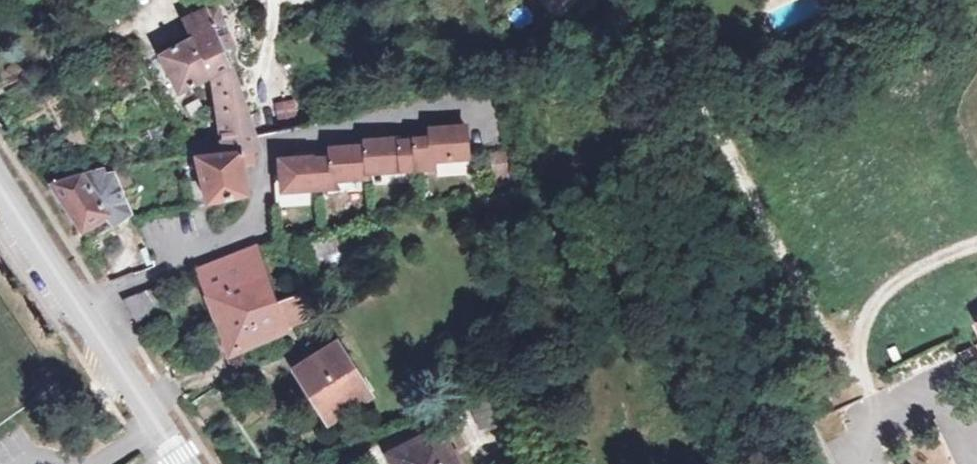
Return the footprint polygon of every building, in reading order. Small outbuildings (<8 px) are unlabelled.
[(198,36),(164,53),(180,90),(216,74),(231,65),(227,53),(223,43),(227,40),(224,32),(220,34),(208,7),(190,16),(197,33),(198,36)] [(260,149),(231,65),(216,74),(226,139),(191,146),(195,156),(200,155),(242,150),(243,152),(245,152),(255,150),(260,149)] [(291,98),(273,103),(277,119),(295,114),(291,98)] [(318,156),(284,158),(286,188),(336,185),(336,178),(370,175),(370,170),(436,165),(436,157),(471,155),(468,125),(433,127),(433,137),(402,139),(402,137),(367,140),(367,145),(333,148),(333,157),(319,158),(318,156)] [(256,158),(255,150),(245,152),(243,152),(242,150),(200,155),(211,202),(249,195),(245,165),(251,164),(254,163),(256,158)] [(106,167),(54,181),(87,229),(88,228),(110,214),(116,223),(135,211),(117,169),(108,170),(106,167)] [(110,214),(88,228),(94,237),(116,223),(110,214)] [(317,265),(337,258),(331,240),(311,247),(317,265)] [(252,252),(197,274),(228,354),(306,324),(296,297),(273,306),(252,252)] [(128,299),(140,319),(172,300),(160,280),(128,299)] [(339,342),(300,367),(332,418),(370,393),(339,342)] [(391,453),(396,463),(460,463),(441,427),(391,453)]
